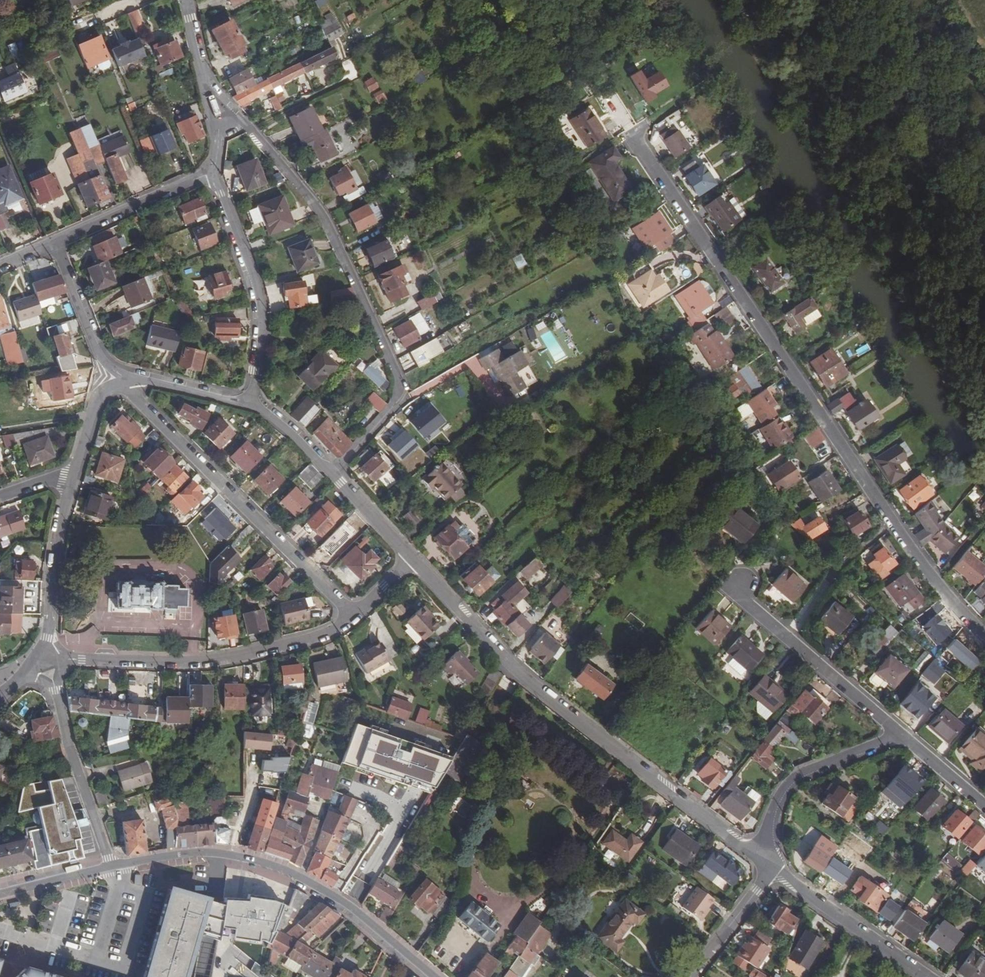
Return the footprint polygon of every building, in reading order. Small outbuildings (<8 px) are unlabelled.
[(231,9),(239,5),(240,7),(253,0),(254,1),(255,0),(227,0),(231,9)] [(327,2),(326,0),(316,0),(313,2),(319,9),(327,2)] [(145,33),(136,11),(127,15),(136,37),(145,33)] [(321,21),(324,26),(332,22),(330,17),(321,21)] [(324,26),(321,28),(322,30),(327,42),(334,39),(343,33),(336,20),(332,22),(324,26)] [(654,21),(645,27),(649,33),(658,27),(654,21)] [(242,46),(229,22),(210,31),(224,56),(227,54),(242,46)] [(671,35),(658,43),(663,51),(677,43),(671,35)] [(99,39),(78,47),(87,69),(97,64),(107,60),(108,59),(99,39)] [(337,44),(334,39),(327,42),(331,48),(334,53),(338,51),(334,45),(337,44)] [(145,58),(137,40),(128,44),(120,47),(111,51),(119,69),(145,58)] [(181,58),(174,42),(164,46),(163,44),(153,48),(161,67),(181,58)] [(245,52),(242,46),(227,54),(230,59),(245,52)] [(334,53),(331,48),(299,64),(303,73),(336,57),(334,53)] [(268,61),(266,59),(257,63),(261,69),(267,66),(266,63),(268,61)] [(108,68),(109,64),(107,60),(97,64),(99,69),(102,70),(108,68)] [(303,73),(299,64),(268,80),(272,89),(297,77),(298,78),(304,75),(303,73)] [(13,65),(2,70),(7,81),(0,83),(0,93),(4,103),(26,93),(13,65)] [(254,87),(245,70),(227,79),(230,85),(232,89),(229,90),(226,93),(231,99),(254,87)] [(641,70),(631,75),(648,102),(657,96),(655,93),(667,85),(659,72),(646,80),(641,70)] [(421,73),(413,77),(417,84),(425,79),(421,73)] [(377,87),(372,78),(363,83),(367,92),(377,87)] [(272,89),(268,80),(254,87),(231,99),(238,107),(272,89)] [(77,99),(74,92),(66,96),(68,102),(77,99)] [(384,99),(380,92),(373,96),(376,103),(384,99)] [(387,105),(384,99),(376,103),(380,109),(387,105)] [(322,132),(310,108),(290,117),(301,142),(308,138),(322,132)] [(586,108),(570,118),(586,144),(603,134),(586,108)] [(204,136),(195,117),(177,125),(181,133),(183,132),(188,143),(204,136)] [(94,121),(88,124),(89,125),(91,130),(97,128),(94,121)] [(91,130),(89,125),(79,130),(80,130),(69,135),(78,155),(99,203),(109,198),(96,166),(105,162),(104,160),(99,149),(91,130)] [(167,130),(164,125),(157,127),(160,134),(167,130)] [(686,147),(672,125),(660,132),(663,137),(661,138),(672,155),(686,147)] [(174,148),(167,130),(160,134),(150,138),(158,156),(174,148)] [(336,155),(324,130),(322,132),(308,138),(301,142),(300,143),(305,151),(313,147),(320,163),(336,155)] [(123,137),(98,147),(104,160),(111,157),(114,156),(128,149),(123,137)] [(155,154),(151,144),(144,148),(148,158),(155,154)] [(616,157),(610,148),(588,162),(612,199),(628,189),(610,160),(616,157)] [(99,203),(78,155),(67,160),(87,207),(99,203)] [(124,180),(114,156),(111,157),(104,160),(105,162),(114,184),(124,180)] [(262,183),(254,161),(236,168),(245,190),(262,183)] [(695,167),(690,161),(679,168),(684,174),(682,176),(695,194),(711,183),(699,164),(695,167)] [(357,189),(345,168),(342,169),(341,168),(338,169),(339,171),(336,172),(338,175),(329,180),(338,196),(345,192),(347,195),(357,189)] [(22,195),(9,169),(5,171),(11,183),(10,184),(16,198),(22,195)] [(49,175),(47,169),(41,172),(43,178),(49,175)] [(10,184),(11,183),(5,171),(0,173),(0,212),(6,209),(4,204),(16,198),(10,184)] [(60,195),(51,174),(49,175),(43,178),(31,183),(39,204),(60,195)] [(720,204),(715,196),(703,204),(720,229),(737,218),(725,201),(720,204)] [(292,224),(281,198),(258,206),(268,234),(292,224)] [(206,220),(199,201),(178,209),(185,226),(195,222),(196,224),(206,220)] [(263,221),(258,207),(254,209),(259,223),(263,221)] [(368,210),(366,207),(348,216),(356,232),(382,219),(376,207),(373,208),(368,210)] [(445,213),(444,208),(434,212),(436,217),(445,213)] [(652,243),(670,232),(657,213),(652,217),(651,215),(631,228),(644,248),(635,255),(640,264),(658,252),(655,247),(652,243)] [(216,245),(208,225),(193,232),(195,239),(198,244),(200,251),(216,245)] [(94,247),(113,239),(110,231),(91,238),(94,247)] [(747,243),(740,234),(729,242),(735,252),(747,243)] [(286,246),(308,240),(307,236),(284,242),(286,246)] [(121,256),(114,239),(113,239),(94,247),(100,264),(104,262),(121,256)] [(392,258),(382,240),(365,249),(374,267),(392,258)] [(315,266),(307,242),(288,249),(295,271),(315,266)] [(822,259),(817,252),(809,257),(814,265),(822,259)] [(520,254),(512,259),(518,269),(527,264),(520,254)] [(780,285),(764,261),(753,269),(769,292),(780,285)] [(108,271),(104,262),(100,264),(87,269),(96,291),(113,285),(109,275),(108,271)] [(655,277),(646,264),(625,277),(630,284),(627,286),(641,307),(665,292),(658,282),(655,284),(652,279),(655,277)] [(402,274),(398,266),(378,276),(390,301),(407,293),(403,283),(399,276),(402,274)] [(224,274),(208,278),(213,300),(224,297),(223,292),(229,291),(229,290),(231,289),(230,283),(227,284),(225,281),(224,274)] [(407,280),(404,274),(402,274),(399,276),(403,283),(407,280)] [(59,275),(33,284),(37,295),(39,302),(66,293),(59,275)] [(195,281),(200,302),(212,299),(207,278),(195,281)] [(303,290),(301,278),(283,283),(284,286),(282,287),(284,298),(288,298),(289,309),(305,306),(304,300),(303,293),(303,290)] [(150,302),(142,280),(122,288),(131,309),(150,302)] [(694,328),(705,320),(701,315),(709,310),(710,310),(711,307),(710,307),(709,304),(713,300),(712,295),(709,290),(705,285),(700,282),(695,284),(676,296),(682,306),(679,308),(683,314),(686,312),(690,317),(687,319),(688,320),(694,328)] [(350,290),(330,293),(332,303),(352,300),(350,290)] [(431,293),(415,302),(420,310),(436,301),(431,293)] [(39,302),(37,295),(14,302),(20,321),(43,314),(39,302)] [(178,296),(173,300),(184,314),(188,320),(195,318),(178,296)] [(731,303),(727,297),(719,303),(722,309),(725,307),(731,303)] [(810,305),(806,300),(783,315),(793,330),(794,331),(802,326),(795,315),(810,305)] [(816,314),(810,305),(795,315),(802,326),(815,317),(816,314)] [(734,321),(725,307),(722,309),(712,315),(718,323),(720,321),(725,328),(734,321)] [(427,322),(421,313),(415,317),(416,317),(417,320),(416,321),(419,327),(427,322)] [(141,321),(139,314),(110,325),(114,335),(135,327),(134,324),(137,323),(141,321)] [(413,342),(419,339),(410,324),(416,321),(417,320),(416,317),(395,330),(404,347),(408,345),(413,342)] [(237,321),(215,320),(213,337),(218,338),(218,341),(229,342),(230,338),(236,338),(237,321)] [(694,328),(688,320),(685,322),(690,330),(694,328)] [(731,355),(726,346),(722,347),(711,332),(706,324),(687,337),(692,345),(694,344),(711,369),(731,355)] [(56,326),(48,329),(51,338),(54,337),(60,357),(61,357),(65,372),(76,370),(71,353),(72,353),(66,334),(60,335),(56,326)] [(179,334),(151,327),(146,346),(174,352),(179,334)] [(726,346),(715,329),(711,332),(722,347),(726,346)] [(19,345),(16,333),(3,336),(6,348),(19,345)] [(440,351),(433,338),(409,352),(412,359),(422,353),(425,359),(440,351)] [(346,359),(325,339),(314,351),(317,354),(309,362),(310,364),(297,376),(313,391),(327,376),(326,375),(335,366),(338,368),(346,359)] [(24,363),(20,351),(19,345),(6,348),(11,366),(24,363)] [(530,365),(522,351),(520,352),(505,361),(498,349),(481,360),(487,371),(494,367),(502,382),(504,381),(507,386),(505,387),(511,398),(528,388),(522,378),(521,378),(517,373),(530,365)] [(198,371),(202,354),(185,350),(183,357),(181,356),(178,366),(198,371)] [(842,373),(828,352),(810,363),(823,385),(842,373)] [(426,361),(425,359),(422,353),(412,359),(416,365),(417,366),(426,361)] [(403,370),(413,366),(408,354),(398,358),(403,370)] [(384,365),(377,358),(363,373),(381,389),(384,385),(382,383),(384,381),(377,374),(375,372),(377,370),(384,365)] [(760,392),(745,369),(739,374),(754,396),(760,392)] [(754,396),(739,374),(727,381),(730,385),(736,394),(742,403),(751,397),(754,396)] [(71,399),(67,378),(41,383),(43,394),(51,393),(52,402),(54,402),(55,409),(67,407),(66,400),(71,399)] [(778,392),(772,383),(760,392),(754,396),(751,397),(752,398),(746,402),(760,422),(772,415),(767,408),(772,405),(768,399),(778,392)] [(736,394),(730,385),(720,393),(726,401),(736,394)] [(373,392),(366,400),(379,413),(387,404),(373,392)] [(836,400),(826,406),(832,414),(842,408),(852,401),(847,393),(836,400)] [(313,404),(305,397),(302,400),(305,402),(310,407),(312,405),(313,404)] [(857,404),(854,400),(842,408),(856,430),(876,417),(864,400),(857,404)] [(310,407),(305,402),(291,416),(297,422),(298,421),(310,407)] [(318,411),(312,405),(310,407),(298,421),(304,427),(318,411)] [(194,412),(182,406),(177,415),(190,422),(189,424),(192,426),(192,428),(196,431),(197,429),(199,430),(207,416),(196,410),(194,412)] [(410,423),(423,438),(442,423),(429,407),(422,413),(420,412),(416,415),(418,417),(410,423)] [(730,425),(724,415),(717,420),(724,431),(729,429),(727,427),(730,425)] [(126,443),(138,431),(138,430),(131,423),(128,425),(124,421),(120,417),(110,427),(126,443)] [(780,426),(775,418),(759,429),(773,450),(791,437),(787,430),(783,431),(780,426)] [(234,434),(220,420),(205,435),(219,449),(234,434)] [(343,435),(327,420),(313,434),(321,442),(329,451),(343,435)] [(417,445),(402,427),(390,438),(392,440),(387,445),(400,460),(417,445)] [(53,458),(43,430),(11,435),(13,442),(15,447),(21,445),(28,466),(53,458)] [(140,433),(138,431),(126,443),(128,445),(140,433)] [(823,437),(818,431),(807,439),(811,445),(823,437)] [(145,438),(140,433),(128,445),(132,450),(145,438)] [(13,442),(11,435),(0,437),(5,450),(15,447),(13,442)] [(351,444),(343,435),(340,439),(329,451),(336,459),(339,458),(351,444)] [(260,459),(245,444),(230,459),(246,474),(260,459)] [(908,464),(893,444),(872,458),(888,481),(902,471),(901,470),(908,464)] [(436,449),(427,456),(432,462),(441,454),(436,449)] [(172,465),(158,450),(151,456),(143,464),(158,479),(172,465)] [(384,470),(366,450),(353,463),(371,482),(378,475),(384,470)] [(151,456),(148,452),(139,460),(143,464),(151,456)] [(123,461),(101,455),(95,475),(117,482),(123,461)] [(796,478),(786,463),(766,476),(776,491),(796,478)] [(308,464),(296,477),(304,485),(317,473),(308,464)] [(459,487),(440,464),(421,480),(427,488),(430,487),(432,485),(435,487),(433,490),(443,501),(459,487)] [(186,479),(175,467),(162,481),(168,488),(166,490),(166,492),(169,495),(171,495),(186,479)] [(758,474),(754,467),(749,471),(754,477),(758,474)] [(281,482),(269,469),(255,483),(267,496),(281,482)] [(839,490),(826,471),(808,483),(821,503),(839,490)] [(925,483),(920,475),(917,478),(922,485),(925,483)] [(930,496),(922,485),(917,478),(898,491),(910,509),(930,496)] [(197,491),(190,484),(178,496),(190,508),(200,498),(196,493),(197,491)] [(149,489),(146,486),(137,494),(138,500),(149,489)] [(113,494),(91,488),(85,510),(96,513),(97,511),(108,514),(113,494)] [(308,503),(294,489),(280,503),(294,517),(308,503)] [(855,509),(866,502),(861,496),(847,505),(851,512),(855,509)] [(320,537),(340,516),(325,502),(314,514),(311,517),(306,523),(306,524),(304,526),(309,531),(311,528),(320,537)] [(754,524),(730,502),(715,520),(736,539),(743,531),(746,534),(754,524)] [(870,508),(866,502),(855,509),(857,513),(842,522),(852,536),(866,527),(859,516),(870,508)] [(923,528),(913,535),(918,543),(921,547),(942,522),(933,511),(935,509),(929,502),(913,513),(923,528)] [(826,528),(813,508),(790,523),(800,534),(803,532),(808,540),(826,528)] [(234,529),(214,509),(203,520),(223,540),(234,529)] [(0,518),(0,537),(10,533),(11,534),(24,529),(18,512),(5,516),(5,517),(0,518)] [(960,533),(945,521),(941,524),(957,537),(960,533)] [(454,529),(458,527),(453,522),(447,527),(451,531),(459,540),(465,547),(468,545),(454,529)] [(941,524),(928,541),(943,554),(957,538),(957,537),(941,524)] [(253,531),(248,526),(236,538),(241,543),(253,531)] [(451,531),(447,527),(434,538),(453,558),(465,547),(459,540),(451,531)] [(746,534),(743,531),(736,539),(740,541),(746,534)] [(223,565),(235,554),(228,546),(210,565),(211,584),(221,583),(221,567),(223,565)] [(970,546),(965,552),(967,553),(979,564),(984,558),(970,546)] [(892,565),(881,549),(871,555),(874,559),(866,564),(875,578),(883,572),(882,571),(892,565)] [(352,550),(341,561),(359,579),(376,562),(367,553),(361,558),(352,550)] [(965,552),(952,568),(954,570),(967,553),(965,552)] [(954,570),(974,587),(984,574),(984,569),(979,564),(967,553),(954,570)] [(228,569),(239,558),(235,554),(223,565),(228,569)] [(535,556),(528,562),(522,568),(519,571),(526,578),(541,564),(535,556)] [(269,563),(263,557),(249,571),(258,581),(271,569),(267,565),(269,563)] [(22,559),(16,559),(14,577),(20,577),(20,579),(32,579),(32,571),(34,571),(35,565),(33,565),(33,564),(23,563),(22,559)] [(491,581),(474,563),(459,576),(476,594),(491,581)] [(512,571),(515,575),(519,571),(522,568),(518,565),(512,571)] [(805,585),(784,567),(772,582),(793,600),(805,585)] [(487,573),(493,582),(499,577),(493,569),(487,573)] [(242,578),(237,574),(232,577),(235,579),(238,582),(242,578)] [(915,594),(900,574),(884,586),(900,606),(915,594)] [(283,590),(290,584),(283,577),(281,579),(278,576),(267,587),(276,597),(283,590)] [(238,582),(235,579),(226,588),(229,589),(231,590),(238,582)] [(492,611),(499,618),(513,605),(522,596),(525,593),(515,582),(501,595),(505,599),(501,603),(495,608),(492,611)] [(983,585),(981,583),(973,593),(980,599),(979,600),(984,605),(984,582),(983,585)] [(184,608),(185,591),(177,590),(177,587),(165,586),(164,587),(160,587),(160,586),(159,584),(150,584),(148,585),(147,587),(131,586),(128,583),(119,583),(116,586),(115,609),(129,609),(129,608),(147,609),(147,610),(160,611),(161,610),(165,610),(176,611),(176,608),(184,608)] [(563,585),(549,601),(555,606),(557,607),(570,591),(563,585)] [(20,616),(21,588),(0,586),(0,615),(20,616)] [(863,594),(859,598),(863,601),(864,602),(867,600),(863,594)] [(256,598),(244,595),(245,603),(256,602),(256,598)] [(513,605),(499,618),(516,637),(530,623),(521,615),(530,605),(528,603),(522,596),(513,605)] [(302,599),(278,605),(283,627),(308,621),(302,599)] [(491,604),(495,608),(501,603),(497,599),(491,604)] [(851,618),(832,604),(828,608),(820,620),(838,635),(851,618)] [(433,618),(422,607),(420,609),(431,620),(433,618)] [(420,609),(406,623),(423,642),(438,627),(431,620),(420,609)] [(726,624),(714,613),(712,616),(706,611),(695,626),(713,641),(726,624)] [(266,631),(261,612),(244,616),(248,636),(266,631)] [(629,613),(626,618),(637,624),(640,620),(629,613)] [(8,635),(9,615),(0,615),(0,634),(8,635)] [(235,634),(231,616),(213,619),(210,621),(211,625),(214,628),(216,637),(235,634)] [(603,628),(598,624),(591,634),(596,638),(603,628)] [(559,645),(544,632),(531,648),(538,654),(536,657),(544,663),(559,645)] [(758,653),(737,636),(724,653),(725,653),(719,660),(726,666),(742,673),(745,670),(746,670),(758,653)] [(888,641),(881,636),(875,644),(882,649),(886,645),(888,641)] [(364,649),(353,655),(364,675),(389,661),(379,644),(371,649),(365,652),(364,649)] [(538,654),(531,648),(529,650),(536,657),(538,654)] [(457,651),(442,666),(450,674),(453,671),(466,685),(478,673),(457,651)] [(909,668),(889,652),(875,670),(888,682),(894,686),(909,668)] [(926,652),(922,656),(928,662),(932,657),(926,652)] [(928,662),(922,656),(914,667),(920,672),(928,662)] [(341,660),(311,666),(315,688),(332,685),(333,686),(345,684),(341,660)] [(592,670),(585,664),(575,678),(601,697),(611,683),(602,678),(601,679),(592,671),(592,670)] [(937,670),(931,666),(927,671),(932,676),(937,670)] [(298,667),(280,669),(281,685),(283,685),(300,684),(305,683),(303,670),(299,670),(298,667)] [(500,674),(491,668),(479,691),(487,696),(500,674)] [(810,673),(803,668),(800,671),(807,677),(810,673)] [(888,682),(875,670),(869,677),(869,680),(876,686),(879,685),(881,682),(885,685),(888,682)] [(763,677),(750,694),(758,701),(757,712),(765,719),(771,712),(783,697),(769,685),(771,683),(763,677)] [(931,689),(920,680),(915,686),(917,687),(911,695),(919,702),(931,689)] [(202,686),(188,685),(188,708),(209,708),(210,690),(202,689),(202,686)] [(243,686),(224,685),(223,710),(243,710),(243,686)] [(267,690),(251,690),(251,702),(249,703),(251,707),(251,715),(267,715),(267,690)] [(806,698),(801,694),(787,711),(795,718),(799,713),(813,724),(827,706),(810,692),(806,698)] [(188,708),(188,699),(177,698),(177,702),(165,702),(165,722),(188,723),(188,708)] [(391,698),(384,714),(403,721),(409,705),(391,698)] [(96,701),(67,699),(70,712),(86,714),(108,716),(130,718),(160,722),(161,708),(156,708),(156,705),(143,704),(143,706),(127,705),(127,701),(123,700),(123,704),(96,701)] [(311,725),(316,707),(306,704),(305,708),(303,716),(301,722),(311,725)] [(305,708),(299,706),(297,713),(303,716),(305,708)] [(429,711),(420,708),(415,721),(424,725),(429,711)] [(33,743),(38,742),(57,738),(55,728),(53,728),(51,720),(52,719),(53,718),(53,716),(53,714),(53,713),(51,711),(49,710),(48,710),(47,710),(45,710),(44,710),(43,711),(42,712),(42,713),(41,715),(41,716),(41,718),(42,719),(43,720),(32,722),(34,732),(30,732),(33,743)] [(960,725),(943,710),(930,725),(947,740),(960,725)] [(107,725),(108,716),(86,714),(86,719),(83,719),(82,719),(81,720),(80,722),(80,723),(80,724),(81,726),(84,727),(86,726),(87,725),(88,723),(107,725)] [(127,728),(130,718),(108,716),(106,738),(110,751),(133,745),(127,728)] [(297,739),(307,742),(311,725),(301,722),(297,739)] [(799,738),(778,722),(762,742),(763,742),(756,751),(751,758),(764,769),(773,758),(767,753),(770,749),(781,735),(794,745),(799,738)] [(445,754),(356,723),(341,762),(425,790),(445,754)] [(458,723),(452,739),(460,742),(463,738),(469,727),(458,723)] [(976,729),(962,746),(974,757),(972,760),(970,762),(979,771),(984,763),(984,737),(976,729)] [(243,732),(242,746),(268,750),(270,735),(243,732)] [(479,748),(463,738),(460,742),(441,774),(446,777),(456,783),(479,748)] [(19,742),(14,739),(8,752),(17,756),(22,747),(18,745),(19,742)] [(974,757),(962,746),(959,749),(972,760),(974,757)] [(269,772),(269,773),(284,774),(289,758),(269,756),(269,759),(261,758),(259,771),(269,772)] [(730,774),(710,758),(697,773),(702,778),(700,779),(711,788),(715,783),(720,787),(730,774)] [(147,768),(145,761),(136,764),(138,771),(147,768)] [(339,768),(323,763),(321,770),(337,775),(339,768)] [(136,764),(116,771),(123,789),(151,779),(147,768),(138,771),(136,764)] [(307,798),(307,797),(305,796),(307,791),(318,794),(317,795),(323,797),(324,795),(329,796),(331,791),(337,775),(321,770),(308,766),(306,776),(299,775),(293,793),(287,791),(287,792),(287,793),(299,797),(299,796),(307,798)] [(921,783),(908,772),(895,787),(909,798),(921,783)] [(446,777),(441,774),(433,786),(438,789),(446,777)] [(746,798),(753,790),(747,786),(741,793),(734,788),(740,778),(735,774),(722,792),(726,795),(719,804),(739,819),(752,802),(746,798)] [(33,784),(40,820),(57,817),(73,814),(84,812),(83,809),(73,811),(61,779),(48,781),(50,789),(41,792),(39,783),(33,784)] [(846,792),(837,786),(829,797),(826,796),(820,805),(839,818),(852,799),(844,793),(846,792)] [(166,801),(157,789),(154,790),(157,800),(152,802),(155,812),(160,811),(166,830),(166,840),(175,839),(175,829),(175,819),(170,806),(166,801)] [(752,802),(758,794),(753,790),(746,798),(752,802)] [(943,801),(930,790),(913,810),(926,821),(943,801)] [(273,819),(263,853),(286,860),(298,867),(308,845),(312,837),(313,833),(316,821),(303,817),(298,827),(286,819),(289,812),(303,816),(303,812),(307,798),(299,796),(299,797),(287,793),(279,816),(282,820),(281,821),(273,819)] [(104,794),(94,798),(98,809),(108,806),(104,794)] [(276,799),(263,795),(247,848),(260,852),(271,818),(276,799)] [(343,796),(335,815),(341,817),(345,805),(352,808),(356,801),(343,796)] [(372,797),(369,804),(385,809),(387,803),(372,797)] [(185,801),(166,801),(170,806),(175,819),(175,829),(175,839),(175,842),(175,848),(195,846),(192,827),(188,828),(185,801)] [(330,812),(327,811),(312,852),(313,854),(305,871),(330,887),(336,876),(324,868),(352,808),(345,805),(341,817),(335,815),(330,812)] [(876,812),(884,818),(888,812),(881,806),(876,812)] [(966,820),(956,812),(943,827),(955,838),(968,823),(971,825),(979,815),(974,811),(966,820)] [(57,817),(40,820),(42,829),(44,838),(50,863),(50,866),(83,858),(75,821),(85,819),(84,812),(73,814),(57,817)] [(19,817),(10,819),(8,825),(20,823),(19,817)] [(224,825),(223,818),(219,818),(215,821),(215,825),(216,844),(227,846),(229,828),(219,827),(219,825),(224,825)] [(273,819),(271,818),(260,852),(263,853),(273,819)] [(141,820),(122,824),(126,857),(145,853),(141,820)] [(195,827),(192,827),(195,846),(216,844),(215,825),(207,826),(207,824),(203,824),(204,826),(195,827)] [(973,827),(961,841),(978,856),(984,848),(984,837),(973,827)] [(31,839),(36,859),(36,862),(33,863),(35,870),(50,866),(50,863),(44,838),(42,829),(29,832),(31,839)] [(881,830),(875,836),(880,840),(881,838),(885,834),(886,833),(881,830)] [(695,846),(673,831),(660,848),(682,864),(695,846)] [(623,842),(609,832),(601,844),(625,861),(637,843),(628,836),(623,842)] [(903,848),(885,834),(881,838),(900,852),(903,848)] [(834,848),(820,837),(803,862),(817,872),(834,848)] [(36,859),(31,839),(3,846),(8,866),(36,859)] [(905,858),(896,851),(892,856),(901,862),(905,858)] [(397,855),(392,852),(384,866),(388,869),(397,855)] [(710,852),(701,865),(714,875),(729,885),(740,870),(730,863),(728,865),(724,862),(710,852)] [(984,874),(984,855),(976,866),(984,874)] [(714,875),(701,865),(696,871),(710,881),(714,875)] [(968,874),(964,870),(959,876),(963,879),(968,874)] [(377,879),(376,879),(368,893),(390,907),(399,893),(379,881),(381,878),(378,877),(377,879)] [(886,896),(859,877),(849,890),(859,897),(857,899),(874,912),(886,896)] [(440,895),(424,881),(407,900),(415,906),(417,905),(420,908),(426,912),(440,895)] [(713,900),(696,888),(682,908),(699,920),(713,900)] [(249,897),(242,897),(233,933),(233,936),(258,941),(258,939),(264,940),(269,943),(275,931),(272,930),(273,926),(277,927),(278,923),(280,923),(281,919),(285,920),(290,908),(297,910),(306,894),(295,889),(288,907),(282,905),(274,901),(274,898),(250,893),(249,897)] [(559,893),(555,891),(535,918),(539,921),(543,917),(559,893)] [(196,930),(205,900),(203,900),(203,895),(179,895),(171,892),(163,920),(146,976),(182,976),(196,930)] [(228,932),(233,933),(242,897),(227,896),(225,904),(220,934),(228,936),(228,932)] [(220,934),(225,904),(205,900),(196,930),(220,935),(220,934)] [(888,921),(898,908),(887,900),(877,913),(888,921)] [(479,910),(468,901),(456,917),(483,938),(495,923),(484,914),(488,909),(483,905),(479,910)] [(911,901),(908,908),(917,913),(920,905),(911,901)] [(282,936),(275,931),(269,943),(265,951),(268,952),(273,955),(281,959),(293,942),(295,939),(300,935),(307,929),(329,910),(318,903),(282,936)] [(641,917),(623,903),(596,939),(614,952),(620,943),(617,940),(630,922),(634,924),(641,917)] [(785,911),(777,906),(773,912),(770,909),(766,915),(769,918),(767,922),(785,934),(789,927),(791,924),(794,920),(783,913),(785,911)] [(921,907),(915,916),(924,922),(930,913),(921,907)] [(392,913),(384,908),(377,918),(384,925),(392,913)] [(339,915),(329,910),(307,929),(314,937),(339,915)] [(924,924),(904,910),(892,927),(912,941),(924,924)] [(535,918),(526,911),(511,932),(515,935),(525,942),(537,925),(539,921),(535,918)] [(959,936),(940,922),(928,939),(947,953),(959,936)] [(551,935),(537,925),(525,942),(524,943),(538,953),(551,935)] [(741,949),(736,957),(745,962),(755,969),(767,949),(765,948),(770,939),(757,931),(751,939),(743,950),(741,949)] [(824,942),(807,932),(791,957),(808,968),(824,942)] [(525,942),(515,935),(503,950),(509,955),(512,951),(516,955),(521,948),(524,943),(525,942)] [(309,951),(293,942),(281,959),(299,968),(308,952),(309,951)] [(538,953),(524,943),(521,948),(537,959),(539,957),(537,955),(538,953)] [(521,948),(516,955),(500,976),(521,976),(530,964),(532,966),(537,959),(521,948)] [(273,955),(268,952),(265,969),(269,970),(269,967),(270,968),(273,955)] [(308,952),(299,968),(316,976),(332,976),(337,968),(337,967),(333,965),(329,963),(308,952)] [(465,976),(484,976),(485,976),(495,962),(483,953),(465,976)] [(969,955),(956,973),(962,976),(984,976),(984,966),(969,955)] [(741,968),(745,962),(736,957),(732,963),(741,968)] [(788,960),(783,969),(793,974),(797,965),(788,960)] [(61,976),(42,972),(40,971),(38,971),(24,966),(12,976),(61,976)] [(400,967),(393,976),(404,976),(407,972),(400,967)] [(806,972),(798,967),(793,974),(797,976),(802,976),(806,972)] [(298,971),(310,976),(316,976),(299,968),(298,971)] [(337,968),(332,976),(361,976),(350,970),(347,974),(337,968)]
